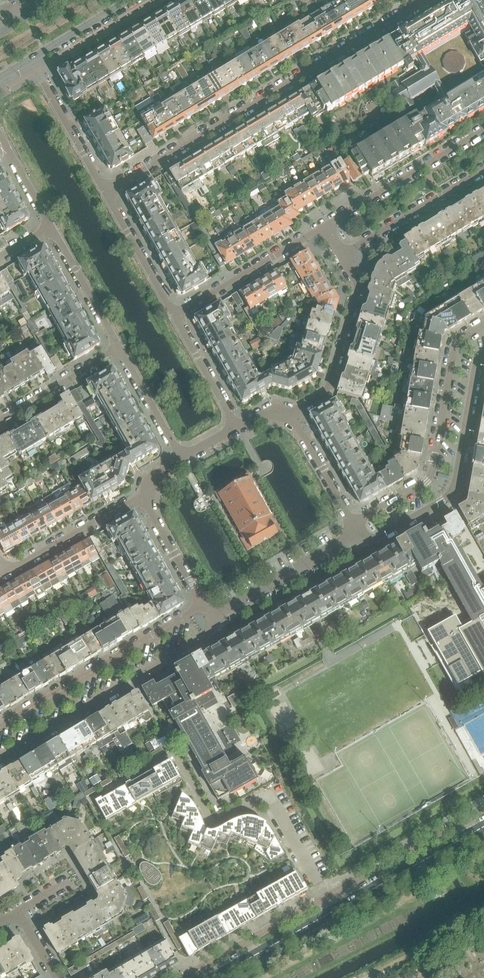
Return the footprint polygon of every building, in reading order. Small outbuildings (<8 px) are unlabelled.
[(196,12),(196,10),(195,8),(193,7),(188,0),(185,0),(183,1),(181,0),(178,0),(175,2),(176,6),(181,14),(183,15),(184,17),(184,19),(189,28),(201,21),(196,12)] [(207,5),(208,3),(207,1),(205,1),(204,0),(188,0),(193,7),(195,8),(196,10),(196,12),(201,21),(212,14),(207,5)] [(220,0),(204,0),(205,1),(207,1),(208,3),(207,5),(212,14),(224,7),(220,0)] [(348,11),(346,11),(345,8),(345,6),(342,0),(334,0),(329,3),(335,12),(334,14),(336,17),(338,17),(343,25),(343,24),(345,23),(346,24),(346,23),(346,22),(348,23),(351,21),(352,19),(353,19),(348,11)] [(358,4),(356,4),(355,2),(356,0),(342,0),(345,6),(345,8),(346,11),(348,11),(353,19),(353,18),(355,17),(356,17),(356,16),(359,17),(362,15),(362,13),(363,13),(358,4)] [(478,7),(479,6),(476,0),(453,0),(450,1),(449,2),(449,3),(406,29),(406,28),(398,33),(398,34),(354,60),(369,85),(383,76),(393,92),(393,93),(391,94),(390,96),(389,99),(390,101),(391,103),(393,104),(395,105),(398,105),(400,104),(404,111),(414,105),(411,100),(430,88),(433,93),(435,92),(442,102),(416,117),(415,115),(409,118),(425,144),(425,145),(446,133),(445,132),(482,110),(483,109),(483,77),(448,98),(421,52),(468,24),(472,32),(464,36),(482,69),(483,68),(483,17),(478,7)] [(370,0),(356,0),(355,2),(356,4),(358,4),(363,13),(364,12),(365,11),(366,11),(367,10),(369,11),(372,9),(372,7),(373,7),(370,0)] [(343,25),(338,17),(336,17),(334,14),(335,12),(329,3),(319,9),(325,18),(324,21),(326,23),(328,23),(332,32),(333,31),(334,30),(335,30),(336,29),(338,29),(341,27),(342,25),(343,25)] [(189,28),(184,19),(184,17),(183,15),(181,14),(176,6),(175,6),(174,6),(174,7),(171,8),(168,6),(164,9),(164,12),(170,21),(172,21),(173,23),(172,26),(178,35),(189,28)] [(332,32),(328,23),(326,23),(324,21),(325,18),(319,9),(309,15),(314,25),(314,26),(315,29),(317,29),(322,38),(322,37),(324,36),(325,36),(325,35),(326,35),(328,35),(331,33),(331,31),(332,32)] [(178,35),(172,26),(173,23),(172,21),(170,21),(164,12),(163,13),(163,14),(160,15),(157,13),(152,16),(153,19),(158,28),(161,29),(162,30),(161,33),(166,42),(178,35)] [(322,38),(317,29),(315,29),(314,26),(314,25),(309,15),(297,22),(310,45),(311,44),(314,42),(315,42),(315,41),(317,42),(321,40),(321,38),(322,38)] [(166,42),(161,33),(162,30),(161,29),(158,28),(153,19),(152,20),(151,20),(151,21),(148,22),(145,20),(141,23),(141,26),(147,36),(148,36),(150,38),(149,40),(154,49),(166,42)] [(310,45),(297,22),(296,23),(297,25),(286,32),(280,22),(277,24),(288,43),(287,43),(293,54),(303,48),(304,48),(305,48),(307,48),(309,47),(309,45),(310,45)] [(293,54),(287,43),(288,43),(277,24),(274,26),(280,36),(267,43),(279,64),(279,63),(281,63),(284,62),(284,60),(285,60),(285,59),(293,54)] [(154,49),(149,40),(150,38),(148,36),(147,36),(141,26),(140,27),(139,27),(140,28),(136,29),(133,27),(129,29),(130,33),(135,42),(137,42),(138,44),(137,46),(143,55),(154,49)] [(143,55),(137,46),(138,44),(137,42),(135,42),(130,33),(129,34),(128,33),(128,34),(128,35),(125,36),(122,34),(118,36),(118,40),(123,49),(126,49),(127,51),(126,53),(131,62),(143,55)] [(131,62),(126,53),(127,51),(126,49),(123,49),(118,40),(117,41),(116,40),(116,41),(113,43),(110,41),(106,43),(107,47),(112,56),(114,56),(115,58),(114,60),(119,69),(131,62)] [(279,64),(267,43),(256,50),(254,47),(253,48),(249,40),(245,42),(248,47),(257,61),(255,62),(262,73),(272,67),(273,67),(273,66),(275,67),(277,66),(278,64),(279,64)] [(119,69),(114,60),(115,58),(114,56),(112,56),(107,47),(106,48),(105,47),(105,48),(102,50),(99,48),(94,50),(95,54),(100,63),(102,63),(104,65),(103,67),(108,76),(119,69)] [(262,73),(255,62),(257,61),(248,47),(233,57),(236,62),(235,62),(248,83),(248,82),(250,82),(252,81),(253,79),(254,79),(254,78),(262,73)] [(108,76),(103,67),(104,65),(102,63),(100,63),(95,54),(94,55),(93,54),(93,55),(90,57),(87,55),(83,57),(83,61),(88,70),(91,70),(92,72),(91,74),(96,83),(108,76)] [(219,71),(212,60),(209,62),(214,71),(219,71)] [(369,85),(354,60),(340,69),(355,93),(369,85)] [(96,83),(91,74),(92,72),(91,70),(88,70),(83,61),(82,62),(82,61),(82,62),(79,64),(75,62),(71,64),(72,68),(77,77),(79,77),(80,79),(79,81),(85,90),(96,83)] [(248,83),(235,62),(221,71),(226,80),(223,82),(229,93),(241,86),(242,86),(242,85),(244,86),(246,84),(247,82),(248,83)] [(181,65),(175,68),(182,81),(188,77),(181,65)] [(85,90),(79,81),(80,79),(79,77),(77,77),(72,68),(71,67),(70,67),(70,66),(69,67),(70,67),(67,69),(64,67),(62,69),(62,70),(60,71),(59,70),(56,72),(57,75),(67,92),(68,93),(66,96),(69,101),(72,100),(73,102),(83,96),(81,93),(85,90)] [(355,93),(340,69),(309,88),(321,107),(322,110),(324,109),(325,111),(327,110),(325,108),(328,106),(330,109),(355,93)] [(229,93),(223,82),(226,80),(221,71),(211,77),(208,73),(201,77),(204,81),(216,101),(217,100),(219,101),(221,100),(221,97),(222,98),(223,97),(229,93)] [(216,101),(204,81),(190,89),(186,82),(183,83),(188,91),(193,100),(192,100),(198,111),(209,105),(210,105),(210,104),(213,105),(215,103),(215,101),(216,101)] [(321,107),(309,88),(308,89),(306,88),(303,90),(302,92),(298,95),(309,114),(311,117),(317,113),(316,110),(321,107)] [(198,111),(192,100),(193,100),(188,91),(179,96),(176,92),(170,95),(173,100),(185,120),(186,119),(187,120),(190,118),(190,116),(191,117),(191,116),(198,111)] [(309,114),(298,95),(297,95),(295,95),(292,97),(291,99),(287,101),(285,101),(283,102),(290,114),(288,115),(293,124),(309,114)] [(185,120),(173,100),(160,108),(155,100),(152,101),(153,103),(152,104),(161,120),(167,131),(179,124),(179,123),(181,123),(183,122),(184,120),(185,120)] [(293,124),(288,115),(290,114),(283,102),(279,104),(279,106),(272,110),(270,110),(267,112),(266,114),(277,133),(293,124)] [(167,131),(161,120),(152,104),(137,113),(145,126),(153,140),(158,137),(159,135),(160,135),(167,131)] [(85,121),(99,113),(96,107),(81,115),(85,121)] [(121,134),(114,123),(122,118),(120,114),(115,117),(116,119),(113,121),(106,109),(99,113),(85,121),(84,121),(84,123),(84,124),(86,128),(87,128),(94,140),(93,141),(95,144),(97,144),(98,147),(121,134)] [(277,133),(266,114),(265,114),(263,114),(260,116),(260,118),(253,122),(251,121),(248,123),(255,135),(256,134),(261,143),(277,133)] [(367,179),(425,144),(409,118),(355,150),(356,152),(353,154),(352,152),(351,153),(352,155),(350,156),(351,158),(355,164),(363,177),(366,175),(367,179)] [(261,143),(256,134),(255,135),(248,123),(245,125),(245,127),(240,129),(238,129),(235,131),(234,133),(245,152),(261,143)] [(303,131),(299,125),(296,127),(297,129),(301,136),(302,137),(305,135),(302,132),(303,131)] [(145,126),(137,131),(139,134),(144,131),(146,135),(151,142),(153,140),(145,126)] [(351,149),(339,128),(335,130),(348,151),(351,149)] [(151,142),(146,135),(144,131),(139,134),(146,145),(151,142)] [(245,152),(234,133),(234,134),(231,133),(228,135),(228,137),(223,140),(221,139),(219,141),(225,152),(224,153),(229,162),(245,152)] [(133,157),(127,145),(121,134),(98,147),(97,148),(99,152),(101,152),(105,160),(107,164),(107,165),(109,169),(110,169),(113,168),(115,168),(133,157)] [(229,162),(224,153),(225,152),(219,141),(216,142),(215,145),(208,149),(206,148),(203,150),(202,152),(214,171),(229,162)] [(338,157),(332,148),(329,150),(334,159),(338,157)] [(214,171),(202,152),(202,153),(199,152),(196,154),(196,156),(189,160),(187,160),(185,161),(192,173),(193,172),(198,181),(214,171)] [(363,177),(355,164),(351,158),(341,164),(351,179),(352,182),(354,182),(363,177)] [(198,181),(193,172),(192,173),(185,161),(182,163),(181,165),(177,168),(174,167),(171,169),(171,171),(170,172),(178,185),(180,188),(181,190),(182,191),(198,181)] [(351,179),(341,164),(339,161),(331,166),(342,184),(351,179)] [(237,162),(232,165),(236,172),(241,169),(237,162)] [(282,163),(277,167),(280,172),(285,169),(282,163)] [(232,166),(227,169),(232,176),(236,173),(232,166)] [(342,184),(331,166),(321,172),(333,190),(342,184)] [(273,176),(268,167),(260,172),(265,180),(273,176)] [(15,195),(14,194),(15,192),(13,189),(11,189),(8,183),(5,177),(5,175),(3,172),(2,172),(1,170),(0,171),(0,203),(15,195)] [(280,172),(278,174),(280,178),(283,178),(287,176),(283,170),(280,172)] [(173,188),(174,188),(178,185),(170,172),(165,175),(173,188)] [(333,190),(321,172),(312,177),(324,195),(333,190)] [(324,195),(312,177),(304,182),(315,201),(324,195)] [(157,198),(160,196),(152,181),(129,195),(127,196),(126,199),(128,202),(129,202),(140,222),(139,224),(141,227),(143,227),(144,228),(167,215),(157,198)] [(315,201),(304,182),(294,188),(305,206),(315,201)] [(264,189),(261,184),(256,187),(259,192),(264,189)] [(305,206),(294,188),(285,193),(284,194),(286,197),(296,212),(305,206)] [(483,218),(483,191),(471,199),(483,219),(483,218)] [(22,207),(18,201),(19,200),(17,196),(16,196),(15,195),(0,203),(0,223),(6,233),(25,222),(27,220),(29,218),(29,217),(27,214),(25,214),(22,207)] [(296,212),(286,197),(277,202),(289,221),(298,216),(296,212)] [(456,235),(483,219),(471,199),(444,215),(456,235)] [(289,221),(277,202),(277,203),(279,207),(271,212),(282,231),(291,225),(289,221)] [(208,216),(202,207),(195,212),(200,220),(208,216)] [(282,231),(271,212),(269,208),(264,211),(266,215),(262,217),(273,236),(282,231)] [(188,212),(185,214),(187,218),(195,213),(192,209),(188,212)] [(273,236),(262,217),(256,209),(254,210),(258,215),(255,217),(257,221),(252,223),(264,242),(273,236)] [(222,215),(219,210),(213,213),(216,218),(222,215)] [(176,232),(167,215),(144,228),(144,229),(144,231),(145,234),(147,234),(159,255),(159,259),(161,262),(163,262),(163,263),(186,250),(176,232)] [(429,251),(456,235),(444,215),(417,231),(429,251)] [(254,248),(243,229),(236,217),(233,219),(240,231),(234,235),(245,253),(254,248)] [(264,242),(252,223),(249,217),(245,219),(248,226),(243,229),(254,248),(264,242)] [(198,221),(190,226),(196,234),(200,232),(204,230),(198,221)] [(429,251),(417,231),(404,239),(416,259),(429,251)] [(245,253),(234,235),(224,240),(236,259),(245,253)] [(414,268),(413,266),(417,263),(418,262),(416,259),(404,239),(403,240),(405,243),(400,246),(400,248),(402,251),(388,259),(386,259),(383,261),(383,263),(394,281),(414,268)] [(236,259),(224,240),(215,246),(217,250),(220,254),(226,265),(236,259)] [(61,278),(62,276),(60,272),(58,272),(52,261),(47,252),(48,251),(46,247),(43,247),(41,248),(40,248),(18,261),(26,275),(29,273),(39,292),(62,279),(61,278)] [(196,267),(186,250),(163,263),(164,264),(163,266),(165,269),(167,269),(178,290),(177,291),(179,295),(182,295),(184,294),(185,294),(207,281),(199,265),(196,267)] [(313,261),(311,258),(311,257),(311,255),(310,253),(308,252),(307,251),(290,261),(296,271),(313,261)] [(226,265),(220,254),(215,257),(214,257),(221,268),(226,265)] [(319,272),(317,268),(317,267),(317,265),(316,263),(314,262),(313,261),(296,271),(303,282),(319,272)] [(394,281),(383,263),(381,264),(378,266),(376,269),(374,273),(374,276),(372,277),(371,281),(372,282),(371,286),(389,292),(391,287),(396,284),(394,281)] [(12,280),(6,270),(1,273),(7,284),(12,281),(11,280),(12,280)] [(287,284),(283,278),(285,277),(282,274),(279,276),(276,271),(275,272),(273,272),(271,273),(270,275),(267,277),(277,294),(287,288),(285,286),(287,284)] [(309,292),(326,282),(323,277),(323,275),(322,273),(320,273),(319,272),(303,282),(309,292)] [(0,277),(0,301),(10,295),(0,277)] [(277,294),(267,277),(266,277),(264,277),(262,278),(261,280),(258,282),(268,299),(277,294)] [(81,312),(82,311),(80,307),(78,307),(71,294),(65,285),(66,283),(64,280),(62,280),(62,279),(39,292),(59,326),(81,314),(81,312)] [(483,309),(483,280),(483,279),(479,281),(481,284),(471,290),(483,310),(483,309)] [(268,299),(258,282),(255,284),(253,284),(250,285),(250,287),(249,288),(259,305),(268,299)] [(332,292),(329,288),(330,286),(328,283),(326,283),(326,282),(309,292),(311,295),(315,296),(318,301),(332,292)] [(383,322),(388,307),(389,303),(392,304),(395,296),(392,295),(392,294),(389,292),(371,286),(371,287),(369,288),(368,292),(369,293),(364,309),(363,310),(361,315),(383,322)] [(259,305),(249,288),(245,290),(244,289),(241,290),(241,292),(240,293),(248,307),(250,309),(250,310),(259,305)] [(456,326),(483,310),(471,290),(444,306),(456,326)] [(334,313),(338,300),(335,295),(334,295),(332,292),(318,301),(319,303),(318,303),(316,310),(333,314),(333,312),(334,313)] [(243,304),(237,295),(236,293),(231,297),(238,307),(243,304)] [(234,319),(233,316),(236,314),(235,312),(230,315),(231,315),(228,317),(220,303),(197,317),(195,319),(194,321),(196,325),(198,325),(209,344),(208,346),(210,349),(212,349),(212,351),(235,337),(227,322),(228,321),(229,323),(234,320),(234,319)] [(456,326),(444,306),(427,316),(424,310),(418,313),(415,311),(413,320),(424,323),(421,334),(440,340),(440,339),(442,338),(442,334),(456,326)] [(330,322),(332,317),(333,314),(316,310),(315,312),(312,311),(309,322),(328,328),(329,327),(330,326),(331,323),(330,322)] [(27,312),(23,314),(27,322),(32,319),(27,312)] [(96,347),(98,346),(99,343),(100,343),(98,340),(96,339),(92,333),(85,320),(86,318),(84,315),(82,315),(81,314),(59,326),(68,344),(65,346),(74,361),(96,347)] [(381,331),(383,322),(361,315),(358,325),(381,331)] [(282,324),(278,318),(270,323),(274,329),(282,324)] [(401,327),(404,319),(398,318),(396,325),(401,327)] [(322,348),(324,344),(327,334),(328,333),(329,330),(328,328),(309,322),(301,349),(320,355),(321,354),(322,353),(323,350),(322,348)] [(372,360),(376,346),(381,331),(358,325),(356,330),(358,332),(353,347),(351,349),(349,353),(372,360)] [(37,334),(36,335),(37,338),(41,336),(48,332),(46,329),(37,334)] [(436,363),(437,354),(439,346),(441,345),(441,342),(440,340),(421,334),(417,332),(412,365),(435,369),(435,368),(437,367),(437,364),(436,363)] [(244,353),(235,337),(212,351),(213,352),(212,353),(214,357),(216,357),(228,379),(228,381),(230,384),(231,384),(232,385),(255,373),(246,356),(247,355),(248,356),(252,353),(250,349),(246,352),(246,353),(244,353)] [(259,340),(250,345),(253,351),(259,347),(263,346),(260,341),(259,340)] [(55,372),(38,345),(30,349),(33,354),(45,373),(47,377),(55,372)] [(316,375),(321,357),(320,355),(301,349),(297,348),(293,360),(283,365),(295,387),(296,386),(298,387),(301,385),(301,383),(303,382),(304,383),(308,381),(308,379),(316,375)] [(45,373),(33,354),(30,349),(25,352),(26,354),(11,363),(9,361),(5,363),(8,369),(7,369),(19,388),(20,387),(21,388),(25,385),(24,385),(40,375),(40,376),(45,373)] [(364,388),(368,375),(370,376),(372,377),(377,378),(378,374),(375,373),(378,362),(372,360),(349,353),(348,359),(349,361),(345,376),(342,377),(341,382),(363,389),(364,388)] [(56,358),(55,358),(51,361),(57,371),(62,368),(56,358)] [(248,399),(272,386),(288,391),(295,387),(283,365),(275,370),(274,368),(274,367),(272,363),(268,366),(270,370),(270,369),(272,372),(263,376),(256,375),(255,373),(232,385),(232,387),(232,388),(234,391),(235,392),(242,403),(243,402),(244,403),(248,401),(248,399)] [(431,392),(432,384),(434,375),(435,374),(436,371),(435,370),(435,369),(412,365),(406,394),(430,398),(430,397),(432,396),(432,393),(431,392)] [(18,388),(19,388),(7,369),(3,372),(2,369),(0,370),(0,399),(14,391),(15,392),(19,389),(18,388)] [(127,394),(121,383),(116,374),(116,373),(114,369),(112,369),(109,370),(108,370),(86,384),(93,396),(91,397),(92,399),(96,397),(97,399),(99,398),(107,413),(130,401),(130,399),(130,398),(128,394),(127,394)] [(367,400),(369,391),(363,389),(341,382),(338,392),(360,399),(363,405),(364,407),(365,406),(367,400)] [(83,401),(76,390),(70,393),(82,414),(88,411),(82,402),(83,401)] [(426,421),(427,413),(429,404),(430,404),(431,401),(430,399),(430,398),(406,394),(401,424),(425,428),(425,427),(426,426),(427,423),(426,421)] [(84,423),(67,395),(61,399),(63,402),(74,423),(77,427),(84,423)] [(146,429),(139,416),(134,407),(135,405),(133,402),(131,402),(130,401),(107,413),(116,429),(114,430),(116,434),(118,433),(127,448),(150,435),(149,434),(150,432),(148,429),(146,429)] [(340,416),(343,414),(339,406),(338,406),(335,401),(313,413),(311,415),(309,417),(309,418),(311,421),(313,421),(316,426),(321,437),(321,438),(323,442),(324,442),(325,443),(348,430),(340,416)] [(61,431),(74,423),(63,402),(58,406),(41,416),(37,418),(37,419),(36,420),(47,439),(48,439),(50,443),(57,439),(56,438),(58,437),(59,438),(64,435),(61,431)] [(377,427),(379,419),(371,418),(377,429),(377,427)] [(19,456),(47,439),(36,420),(35,420),(34,420),(30,422),(31,423),(14,433),(13,432),(8,435),(17,451),(17,452),(19,456)] [(421,451),(422,442),(424,434),(425,433),(426,430),(425,428),(401,424),(399,438),(400,439),(398,453),(398,454),(419,458),(420,456),(421,455),(422,452),(421,451)] [(365,459),(349,430),(348,430),(325,443),(326,444),(325,446),(327,449),(329,449),(332,456),(334,460),(338,467),(339,472),(341,472),(342,473),(365,459)] [(8,435),(0,440),(0,458),(2,460),(17,452),(17,451),(8,435)] [(128,473),(129,470),(127,468),(128,467),(152,453),(153,454),(157,452),(157,451),(158,450),(153,441),(154,440),(152,436),(150,436),(150,435),(127,448),(129,451),(105,464),(118,487),(123,484),(126,474),(128,473)] [(479,435),(479,436),(477,437),(477,440),(478,442),(476,450),(475,459),(473,460),(473,463),(474,464),(474,465),(483,467),(483,436),(479,435)] [(79,450),(88,444),(86,441),(77,446),(79,450)] [(68,457),(66,454),(62,453),(58,455),(61,461),(68,457)] [(417,470),(419,458),(398,454),(398,456),(399,458),(394,460),(404,477),(405,477),(407,477),(410,476),(410,474),(417,470)] [(2,460),(0,458),(0,476),(3,482),(12,477),(8,470),(10,469),(6,464),(5,465),(2,460)] [(379,476),(381,475),(380,474),(376,467),(371,470),(365,459),(342,473),(343,474),(342,475),(344,479),(345,479),(358,502),(361,503),(385,490),(382,483),(383,482),(379,476)] [(404,477),(394,460),(388,464),(390,466),(386,468),(386,469),(380,469),(380,474),(381,475),(379,476),(383,482),(382,483),(385,490),(402,480),(403,478),(404,477)] [(117,489),(117,487),(118,487),(105,464),(77,480),(81,486),(91,504),(97,500),(97,499),(112,490),(113,491),(117,489)] [(474,465),(474,466),(472,467),(472,470),(473,471),(470,488),(468,489),(468,492),(469,494),(468,495),(483,497),(483,467),(474,465)] [(82,507),(73,490),(61,469),(58,471),(60,475),(58,477),(64,488),(66,486),(69,492),(64,495),(74,513),(79,510),(80,508),(82,507)] [(44,479),(40,473),(32,478),(34,483),(35,485),(44,479)] [(269,516),(267,511),(268,510),(268,509),(267,510),(264,506),(265,505),(265,504),(263,505),(261,500),(262,499),(262,498),(260,499),(258,495),(259,494),(259,493),(257,494),(255,489),(256,489),(256,488),(254,489),(252,484),(254,483),(249,474),(242,478),(244,481),(234,486),(234,485),(233,485),(232,486),(233,487),(223,492),(221,490),(215,493),(220,502),(222,501),(224,505),(223,506),(223,507),(225,506),(227,511),(226,512),(228,512),(230,516),(229,517),(229,518),(231,517),(233,522),(232,522),(232,523),(234,522),(237,527),(235,528),(235,529),(237,528),(240,532),(238,533),(238,534),(240,533),(243,538),(241,539),(242,542),(247,539),(252,549),(277,534),(272,525),(276,523),(274,520),(273,521),(270,516),(271,515),(269,516)] [(34,483),(32,478),(23,483),(25,486),(28,485),(30,485),(34,483)] [(91,504),(81,486),(73,490),(82,507),(84,506),(86,506),(91,504)] [(65,517),(53,496),(50,491),(48,492),(50,497),(48,498),(51,503),(47,505),(57,523),(62,520),(62,518),(65,517)] [(74,513),(64,495),(59,498),(57,494),(53,496),(65,517),(67,516),(69,516),(74,513)] [(13,501),(10,495),(0,501),(0,502),(3,507),(13,501)] [(468,495),(467,502),(466,504),(458,508),(467,525),(467,526),(470,531),(481,526),(478,521),(480,519),(483,522),(483,497),(468,495)] [(57,523),(47,505),(44,500),(35,505),(36,506),(47,527),(50,525),(51,526),(57,523)] [(47,527),(36,506),(27,511),(29,515),(39,533),(44,530),(45,528),(47,527)] [(30,536),(18,515),(21,514),(18,509),(12,512),(13,512),(16,517),(15,518),(17,522),(12,525),(22,542),(27,540),(28,538),(30,536)] [(39,533),(29,515),(25,518),(22,513),(21,514),(18,515),(30,536),(32,535),(34,535),(39,533)] [(145,536),(141,527),(137,520),(137,519),(135,515),(134,515),(131,515),(130,516),(107,529),(115,543),(118,541),(126,555),(149,542),(148,541),(149,539),(147,536),(145,536)] [(402,540),(403,540),(416,564),(424,579),(436,572),(434,567),(433,566),(438,563),(438,564),(438,563),(439,563),(442,568),(441,568),(448,580),(449,582),(455,593),(457,595),(463,606),(464,608),(470,619),(460,625),(455,616),(427,632),(434,645),(430,647),(434,654),(435,654),(438,652),(457,686),(470,679),(477,675),(481,673),(483,676),(483,675),(483,591),(482,590),(460,550),(461,550),(458,545),(457,542),(455,540),(455,538),(465,533),(460,523),(458,520),(455,515),(444,521),(446,525),(448,527),(441,530),(440,528),(435,531),(431,534),(429,530),(422,533),(420,529),(402,540)] [(22,542),(12,525),(7,528),(5,523),(3,523),(0,524),(3,530),(12,546),(14,545),(17,545),(22,542)] [(3,530),(0,532),(0,545),(4,552),(11,548),(10,547),(12,546),(3,530)] [(475,537),(477,542),(483,538),(483,536),(483,533),(475,537)] [(103,549),(107,547),(105,543),(101,545),(96,535),(90,538),(99,553),(104,550),(103,549)] [(99,559),(88,540),(81,544),(91,563),(99,559)] [(416,564),(403,540),(395,545),(396,545),(387,550),(400,573),(405,570),(410,568),(416,564)] [(162,565),(157,557),(152,548),(153,547),(151,543),(150,543),(149,542),(126,555),(134,568),(132,569),(130,569),(126,570),(126,572),(130,572),(130,571),(133,571),(135,570),(143,585),(166,572),(165,571),(166,569),(164,566),(162,565)] [(91,563),(81,544),(73,549),(83,568),(91,563)] [(83,568),(73,549),(65,553),(75,572),(83,568)] [(372,589),(400,573),(387,550),(386,549),(382,551),(382,553),(365,563),(363,562),(360,564),(360,565),(359,566),(372,589)] [(75,572),(65,553),(57,557),(67,577),(75,572)] [(67,577),(57,557),(49,562),(60,583),(68,579),(67,577)] [(60,583),(49,562),(41,566),(52,588),(60,583)] [(52,588),(41,566),(33,571),(45,593),(44,592),(52,588)] [(357,598),(372,589),(359,566),(357,567),(356,566),(352,568),(352,570),(351,570),(335,580),(333,579),(330,580),(330,582),(329,583),(342,606),(347,603),(350,608),(360,603),(357,598)] [(45,593),(33,571),(25,575),(35,595),(35,594),(37,598),(45,593)] [(106,571),(98,576),(105,589),(106,588),(113,584),(106,571)] [(182,601),(169,578),(170,576),(168,573),(166,573),(166,572),(143,585),(146,590),(154,603),(149,606),(152,613),(155,611),(159,618),(181,604),(182,601)] [(35,595),(25,575),(17,580),(26,596),(27,599),(35,595)] [(26,596),(17,580),(12,583),(8,585),(21,606),(25,604),(21,599),(26,596)] [(318,620),(342,606),(329,583),(327,584),(326,583),(322,585),(322,587),(312,592),(298,600),(311,624),(314,622),(318,620)] [(21,606),(8,585),(1,589),(13,610),(21,605),(21,606)] [(99,585),(94,588),(97,594),(101,592),(102,591),(99,585)] [(94,587),(86,592),(90,598),(97,594),(94,588),(94,587)] [(102,591),(101,592),(104,598),(110,594),(106,588),(105,589),(102,591)] [(1,589),(0,590),(0,606),(4,614),(5,615),(13,610),(1,589)] [(86,592),(79,597),(82,602),(88,599),(90,598),(86,592)] [(307,626),(311,624),(298,600),(273,614),(272,613),(268,615),(268,617),(267,618),(280,641),(295,633),(303,628),(305,631),(309,628),(307,626)] [(73,606),(70,601),(63,605),(66,610),(73,606)] [(366,615),(365,612),(361,604),(356,606),(360,614),(361,613),(363,617),(366,615)] [(65,610),(62,605),(56,610),(59,614),(65,610)] [(140,629),(159,618),(155,611),(152,613),(149,606),(144,609),(143,608),(139,611),(137,609),(130,613),(140,629)] [(140,629),(130,613),(129,611),(105,626),(115,644),(122,640),(121,639),(133,632),(133,633),(140,629)] [(70,623),(64,613),(60,616),(66,625),(70,623)] [(266,649),(280,641),(267,618),(266,619),(264,618),(261,620),(261,621),(258,623),(251,627),(243,631),(242,630),(238,632),(238,634),(237,635),(250,659),(260,653),(266,649)] [(42,624),(39,619),(32,622),(35,628),(42,624)] [(109,648),(113,645),(115,644),(105,626),(80,640),(91,659),(97,655),(97,654),(105,648),(108,647),(109,648)] [(21,639),(28,634),(25,631),(18,635),(21,639)] [(250,659),(237,635),(236,636),(234,635),(231,637),(231,638),(214,648),(213,648),(212,647),(208,649),(208,651),(222,675),(235,667),(250,659)] [(84,663),(91,659),(80,640),(77,636),(70,640),(67,641),(64,637),(60,640),(63,644),(64,643),(67,648),(55,655),(66,673),(73,669),(72,668),(82,662),(84,662),(84,663)] [(222,675),(208,651),(200,656),(200,655),(198,656),(193,659),(193,660),(192,660),(194,663),(195,664),(194,664),(196,667),(197,667),(197,668),(198,669),(197,669),(199,673),(200,673),(201,674),(200,675),(202,678),(203,678),(204,679),(203,680),(205,683),(206,682),(206,683),(212,680),(222,675)] [(60,677),(66,673),(55,655),(31,670),(42,688),(48,684),(48,683),(56,678),(59,676),(60,677)] [(197,708),(196,708),(193,703),(194,702),(211,692),(210,690),(210,691),(206,683),(206,682),(205,683),(203,680),(204,679),(203,678),(202,678),(200,675),(201,674),(200,673),(199,673),(197,669),(198,669),(197,668),(197,667),(196,667),(194,664),(195,664),(194,663),(192,660),(193,660),(193,659),(192,659),(174,669),(176,673),(167,678),(169,681),(164,683),(163,681),(162,681),(161,682),(161,683),(162,682),(163,684),(155,688),(153,683),(142,689),(144,693),(152,707),(162,701),(170,714),(169,714),(173,722),(175,721),(204,772),(202,773),(210,787),(210,786),(218,800),(230,793),(230,794),(269,773),(257,750),(231,765),(228,766),(226,761),(226,760),(197,708)] [(42,688),(31,670),(28,665),(19,671),(16,666),(13,668),(16,673),(9,677),(12,681),(6,685),(17,703),(24,699),(23,698),(34,691),(35,692),(42,688)] [(247,676),(244,670),(239,673),(243,679),(247,676)] [(6,685),(4,680),(0,682),(0,712),(7,708),(10,706),(11,707),(17,703),(6,685)] [(225,692),(220,682),(218,684),(217,681),(214,682),(221,694),(225,692)] [(149,711),(139,696),(137,692),(132,695),(131,696),(117,705),(115,705),(112,706),(112,708),(111,708),(122,727),(138,718),(146,722),(153,718),(149,711)] [(241,705),(235,694),(227,698),(233,709),(241,705)] [(96,743),(122,727),(111,708),(110,708),(110,709),(109,709),(106,710),(105,712),(91,721),(89,720),(86,722),(86,723),(85,723),(85,724),(96,743)] [(70,758),(96,743),(85,724),(84,724),(84,725),(83,724),(80,726),(79,727),(65,736),(63,736),(60,738),(60,739),(59,739),(70,758)] [(73,763),(70,758),(59,739),(58,740),(56,740),(54,742),(53,743),(39,752),(37,752),(34,753),(34,755),(33,755),(44,775),(57,767),(60,771),(73,763)] [(160,748),(155,739),(150,742),(155,751),(160,748)] [(154,750),(149,742),(145,745),(149,752),(154,750)] [(118,750),(114,743),(110,745),(114,752),(118,750)] [(95,758),(91,751),(86,754),(90,761),(95,758)] [(24,787),(44,775),(33,755),(32,755),(32,756),(30,756),(28,757),(27,759),(13,768),(11,767),(6,770),(19,791),(21,794),(26,790),(24,787)] [(165,763),(151,771),(163,793),(182,782),(180,778),(181,777),(174,763),(172,760),(170,761),(165,763)] [(19,791),(6,770),(2,773),(1,775),(0,775),(0,803),(19,791)] [(148,773),(143,776),(153,794),(155,797),(163,793),(151,771),(148,773)] [(140,778),(134,781),(144,799),(153,794),(143,776),(140,778)] [(90,789),(84,780),(77,785),(82,793),(83,794),(90,789)] [(126,786),(124,787),(134,804),(144,799),(134,781),(131,783),(130,781),(125,784),(126,786)] [(39,795),(34,787),(30,789),(35,797),(39,795)] [(117,791),(115,792),(125,810),(126,809),(127,811),(133,807),(132,806),(134,804),(124,787),(120,789),(117,791)] [(74,796),(70,789),(62,794),(66,801),(74,796)] [(110,795),(105,798),(115,815),(125,810),(115,792),(110,795)] [(77,809),(79,800),(83,798),(83,794),(82,793),(74,798),(75,799),(73,808),(77,809)] [(60,805),(53,794),(44,800),(51,810),(60,805)] [(182,794),(171,818),(183,823),(192,803),(191,802),(190,801),(189,800),(188,799),(186,798),(186,797),(185,796),(184,795),(183,795),(182,794)] [(88,803),(85,798),(80,801),(83,806),(88,803)] [(101,798),(95,801),(96,803),(106,820),(115,815),(105,798),(102,799),(101,798)] [(183,823),(180,830),(191,835),(192,835),(200,816),(199,814),(198,813),(197,811),(196,809),(195,808),(195,807),(194,806),(193,805),(193,804),(192,804),(192,803),(183,823)] [(57,820),(52,812),(43,818),(48,826),(57,820)] [(191,835),(188,843),(200,848),(200,847),(207,831),(206,830),(205,829),(204,828),(204,826),(204,825),(203,824),(203,823),(203,822),(202,822),(202,821),(202,820),(201,819),(201,818),(201,817),(200,816),(192,835),(191,835)] [(237,819),(229,839),(246,847),(247,842),(256,846),(257,846),(266,826),(267,824),(264,823),(262,821),(260,820),(258,819),(255,818),(253,818),(251,818),(249,817),(246,817),(243,818),(240,819),(237,819)] [(221,828),(215,842),(216,842),(226,846),(229,839),(237,819),(237,820),(236,820),(235,820),(234,821),(232,821),(231,822),(230,822),(230,823),(229,823),(229,824),(228,824),(227,825),(226,826),(224,826),(223,827),(222,828),(221,828)] [(91,842),(82,826),(80,825),(80,823),(67,820),(67,822),(65,821),(49,830),(61,850),(65,847),(70,848),(73,853),(91,842)] [(256,846),(254,850),(263,857),(265,858),(274,837),(274,836),(273,835),(272,833),(271,832),(271,831),(270,830),(269,829),(268,828),(267,827),(266,826),(257,846),(256,846)] [(207,831),(200,847),(211,852),(216,842),(215,842),(221,828),(220,829),(219,829),(218,830),(217,830),(216,830),(216,831),(215,831),(214,831),(213,831),(212,832),(211,832),(210,832),(209,831),(207,831)] [(61,850),(49,830),(45,832),(45,831),(29,840),(30,842),(26,844),(38,865),(38,864),(39,865),(43,863),(43,860),(55,853),(57,854),(61,852),(61,850)] [(274,837),(265,858),(270,863),(278,858),(284,855),(279,846),(277,843),(274,837)] [(106,861),(101,853),(97,845),(94,846),(91,842),(73,853),(89,880),(110,868),(109,865),(106,867),(104,863),(106,861)] [(36,866),(37,865),(38,865),(26,844),(21,847),(20,845),(5,854),(6,856),(1,859),(3,863),(15,882),(20,879),(20,876),(19,875),(31,867),(33,868),(36,866)] [(17,887),(18,887),(16,884),(15,882),(3,863),(0,865),(0,895),(2,894),(10,889),(11,891),(17,887)] [(115,881),(111,875),(113,873),(110,868),(89,880),(96,892),(115,881)] [(293,870),(274,881),(286,902),(305,891),(307,890),(304,884),(302,885),(293,870)] [(123,913),(124,906),(126,899),(123,899),(124,896),(115,881),(96,892),(99,897),(98,902),(94,904),(105,923),(119,915),(120,912),(123,913)] [(265,890),(256,895),(266,913),(276,907),(277,909),(284,905),(283,904),(286,902),(274,881),(263,887),(265,890)] [(256,895),(247,900),(257,918),(266,913),(256,895)] [(245,897),(233,903),(235,907),(246,925),(257,918),(247,900),(245,897)] [(143,910),(145,904),(142,900),(135,904),(134,908),(143,910)] [(101,926),(105,923),(94,904),(93,905),(91,904),(88,906),(88,908),(74,916),(72,915),(69,917),(68,919),(68,918),(80,938),(84,936),(85,938),(93,933),(102,947),(109,943),(107,940),(104,941),(97,931),(102,928),(101,926)] [(235,907),(225,912),(235,930),(246,925),(235,907)] [(225,912),(216,917),(226,935),(235,930),(225,912)] [(214,914),(205,920),(217,941),(226,935),(216,917),(214,914)] [(80,938),(68,918),(68,919),(66,919),(62,921),(63,923),(53,929),(51,927),(51,928),(49,927),(45,929),(45,931),(44,932),(58,954),(76,944),(75,941),(80,938)] [(205,920),(195,925),(207,946),(210,944),(211,946),(217,943),(216,941),(217,941),(205,920)] [(195,925),(186,930),(198,951),(207,946),(195,925)] [(116,947),(137,935),(136,933),(141,931),(138,926),(132,930),(133,932),(81,962),(67,970),(72,977),(75,977),(78,976),(76,973),(85,968),(89,975),(94,972),(89,963),(116,947)] [(186,930),(176,935),(183,948),(188,957),(189,959),(196,955),(194,953),(198,951),(186,930)] [(22,945),(19,939),(18,940),(16,939),(13,941),(13,943),(0,951),(0,967),(5,976),(18,968),(19,970),(32,962),(22,945)] [(175,959),(166,941),(164,939),(146,949),(144,950),(146,954),(158,975),(178,963),(175,959)] [(146,954),(144,950),(125,961),(135,977),(152,977),(158,975),(146,954)] [(125,961),(106,973),(109,977),(135,977),(125,961)]
